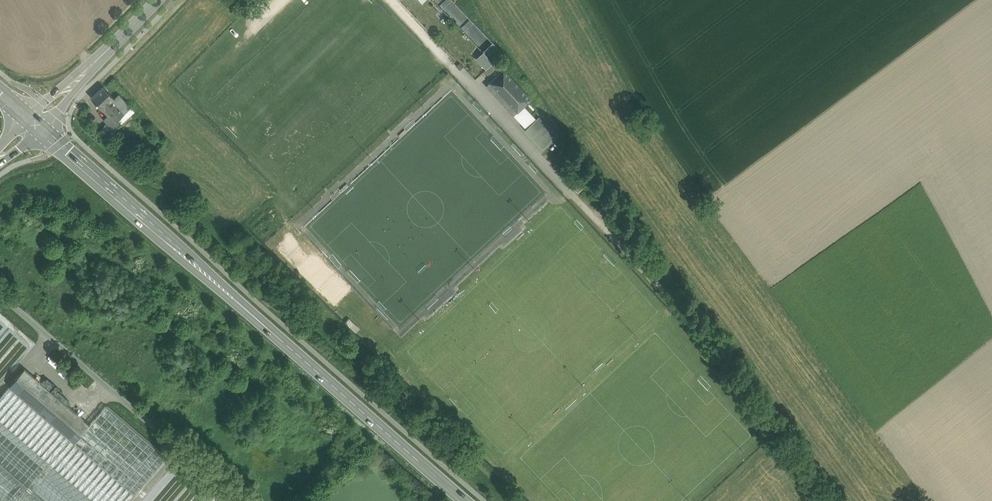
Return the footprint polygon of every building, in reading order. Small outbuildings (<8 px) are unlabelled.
[(493,62),(502,54),(494,44),(452,0),(433,0),(493,62)] [(531,99),(504,69),(490,82),(518,111),(531,99)] [(105,82),(85,101),(111,128),(131,109),(105,82)] [(554,135),(539,119),(527,130),(542,146),(554,135)] [(0,397),(0,500),(130,500),(135,495),(85,452),(74,443),(79,437),(80,436),(90,424),(25,368),(0,397)] [(166,456),(107,405),(90,424),(80,436),(140,487),(166,456)] [(90,446),(79,437),(74,443),(85,452),(90,446)]
